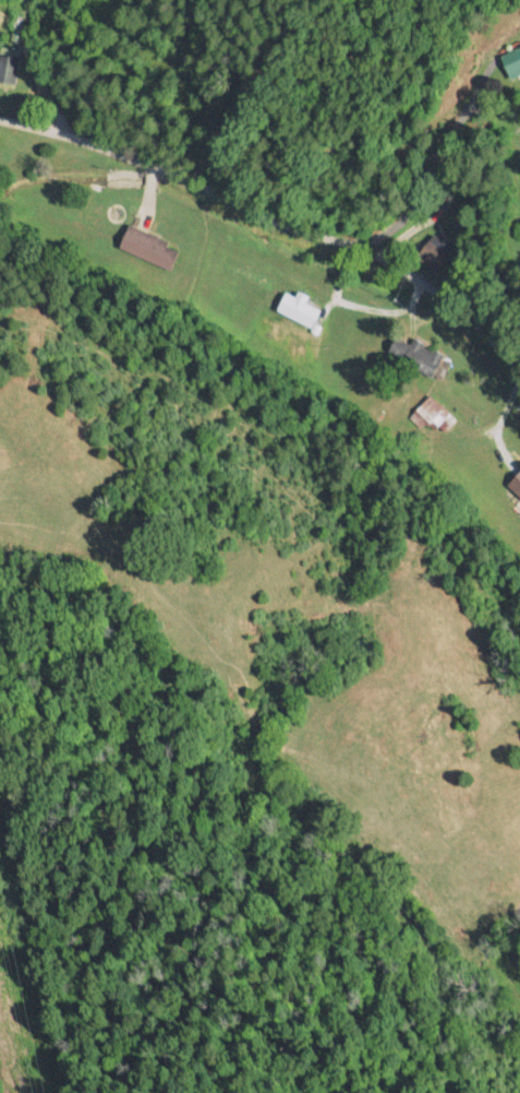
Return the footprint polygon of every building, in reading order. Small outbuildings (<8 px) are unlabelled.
[(0,45),(0,86),(15,88),(20,47),(0,45)] [(500,53),(509,77),(519,73),(519,45),(500,53)] [(180,244),(127,225),(118,248),(171,268),(180,244)] [(439,270),(450,242),(425,233),(415,260),(439,270)] [(435,376),(446,353),(412,338),(410,343),(399,338),(391,356),(435,376)] [(421,429),(433,419),(443,431),(455,420),(432,394),(409,414),(421,429)] [(507,484),(519,496),(519,470),(507,484)]
